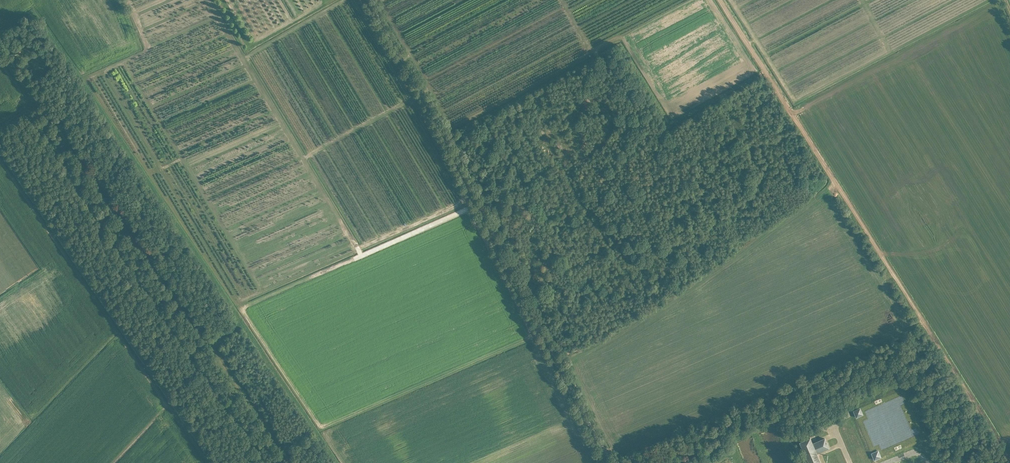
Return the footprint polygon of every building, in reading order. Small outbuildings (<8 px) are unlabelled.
[(857,417),(863,414),(860,408),(854,411),(857,417)] [(810,437),(801,441),(810,462),(821,462),(817,453),(829,447),(825,438),(813,443),(810,437)] [(875,459),(881,457),(878,451),(872,453),(875,459)]
